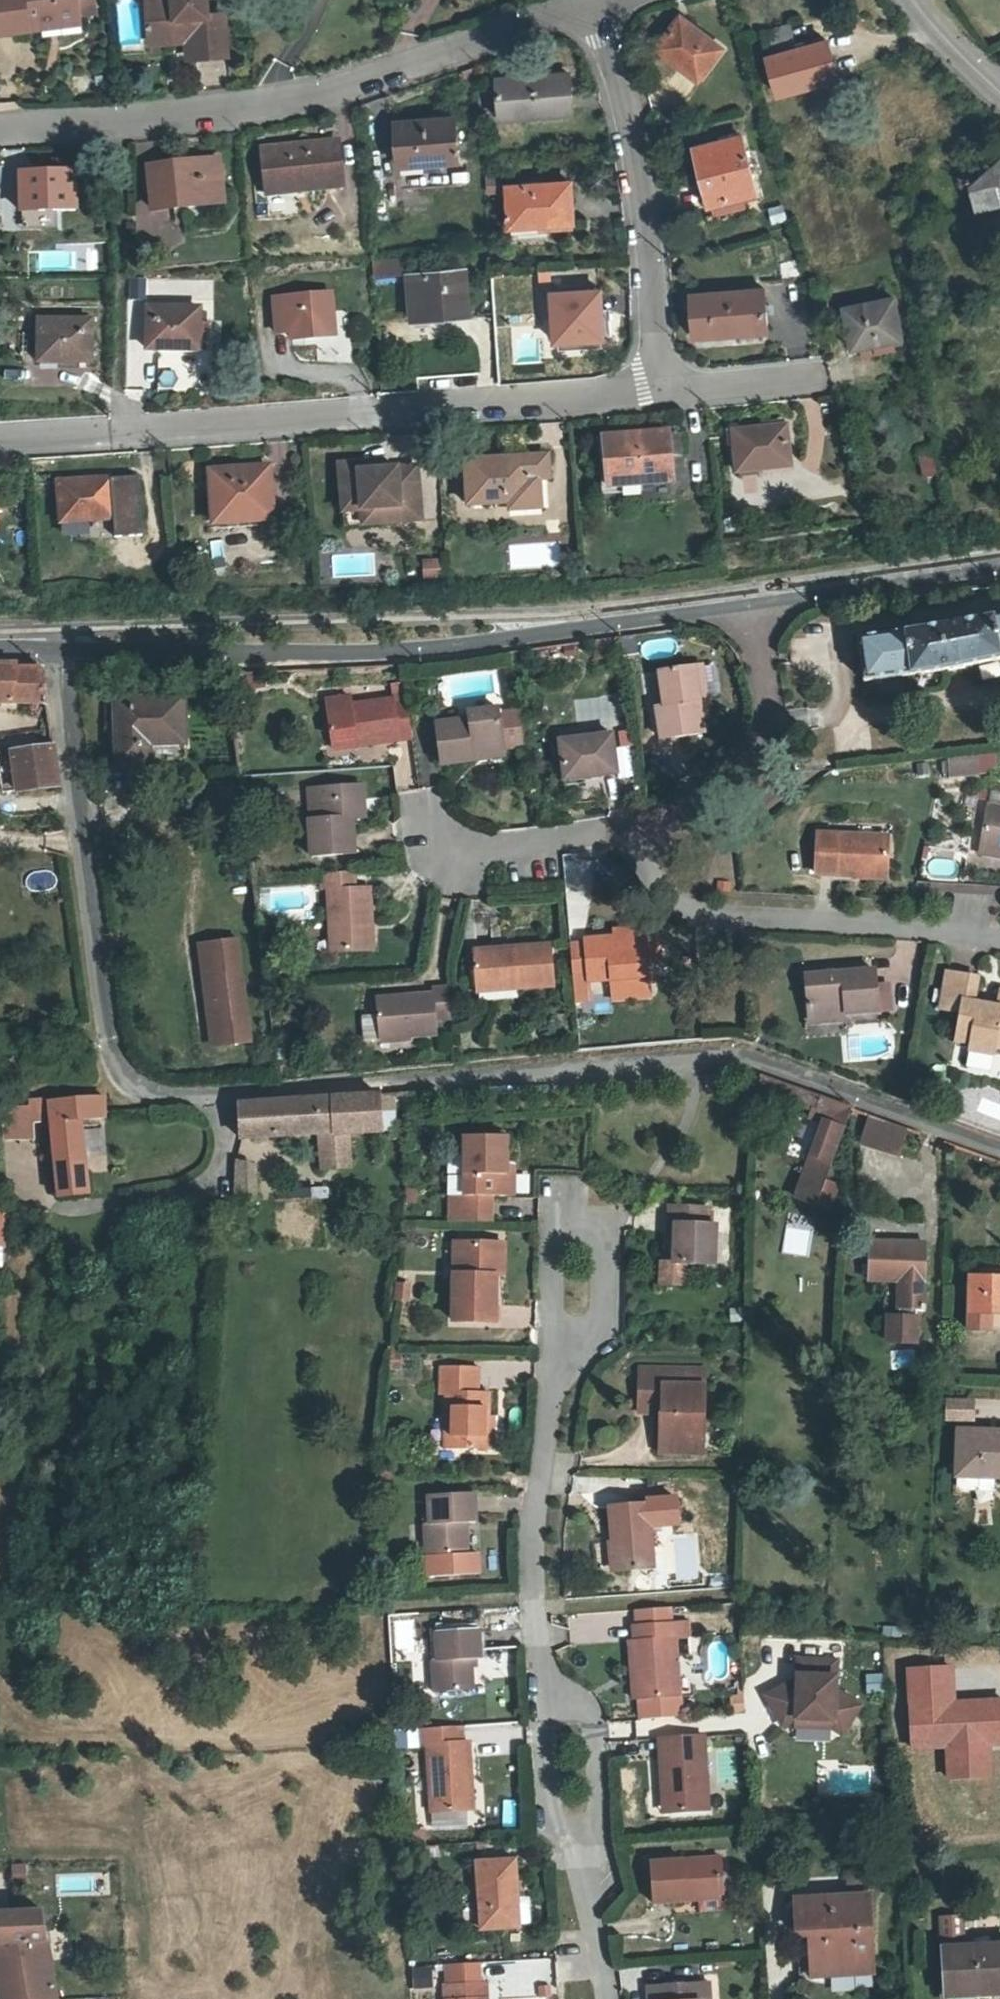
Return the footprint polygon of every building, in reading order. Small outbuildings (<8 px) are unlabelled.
[(73,0),(0,0),(0,43),(28,39),(28,32),(76,26),(73,0)] [(146,43),(186,39),(189,65),(222,61),(219,23),(203,24),(200,0),(170,0),(170,4),(143,7),(146,43)] [(662,49),(677,64),(674,69),(692,83),(718,54),(684,25),(662,49)] [(837,77),(825,40),(768,58),(779,95),(837,77)] [(573,104),(571,68),(501,73),(503,109),(573,104)] [(457,156),(454,115),(400,118),(402,158),(457,156)] [(739,136),(701,145),(710,183),(700,185),(705,205),(753,193),(739,136)] [(345,183),(341,138),(267,144),(270,189),(345,183)] [(691,147),(700,185),(710,183),(701,145),(691,147)] [(227,199),(222,159),(152,167),(156,208),(227,199)] [(972,185),(977,209),(999,205),(999,162),(972,185)] [(71,208),(71,173),(19,173),(19,208),(71,208)] [(573,220),(571,177),(508,180),(511,224),(573,220)] [(371,277),(400,276),(399,258),(370,259),(371,277)] [(468,328),(464,272),(409,276),(413,332),(468,328)] [(608,333),(605,285),(558,287),(560,337),(608,333)] [(760,332),(759,291),(686,294),(687,335),(760,332)] [(336,335),(334,295),(279,299),(281,339),(336,335)] [(898,341),(890,301),(841,310),(849,352),(898,341)] [(203,313),(153,312),(152,351),(201,353),(203,313)] [(100,323),(48,322),(47,362),(99,363),(100,323)] [(784,455),(780,421),(731,426),(735,468),(759,465),(758,457),(784,455)] [(669,479),(666,433),(600,437),(604,485),(669,479)] [(466,453),(469,500),(534,496),(533,473),(550,472),(549,448),(466,453)] [(936,454),(916,456),(919,477),(938,475),(936,454)] [(362,460),(363,468),(380,466),(379,458),(362,460)] [(339,462),(343,509),(398,504),(399,519),(420,517),(416,463),(380,466),(363,468),(362,460),(339,462)] [(269,514),(267,466),(210,470),(213,517),(269,514)] [(58,483),(61,516),(97,513),(98,520),(116,518),(113,479),(58,483)] [(343,509),(344,524),(399,519),(398,504),(343,509)] [(419,581),(437,581),(437,559),(419,559),(419,581)] [(860,642),(866,685),(954,674),(954,677),(969,675),(969,672),(999,666),(999,620),(966,627),(929,633),(860,642)] [(51,703),(47,668),(20,668),(20,666),(0,666),(0,703),(51,703)] [(663,707),(658,708),(662,740),(704,736),(702,718),(701,703),(707,703),(704,667),(660,672),(663,707)] [(394,685),(393,692),(404,693),(404,687),(394,685)] [(355,741),(356,748),(413,740),(408,702),(396,704),(395,701),(363,705),(363,710),(353,711),(352,706),(352,700),(329,703),(334,743),(355,741)] [(701,703),(702,718),(709,718),(707,703),(701,703)] [(182,710),(103,713),(105,743),(114,742),(115,778),(185,776),(182,710)] [(477,754),(506,751),(502,711),(472,715),(472,720),(439,725),(443,764),(477,760),(477,754)] [(616,738),(563,744),(568,783),(620,776),(616,738)] [(335,751),(356,748),(355,741),(334,743),(335,751)] [(55,746),(13,752),(17,791),(60,786),(55,746)] [(506,757),(506,751),(477,754),(477,760),(506,757)] [(943,757),(945,778),(977,776),(975,755),(943,757)] [(361,786),(316,789),(318,819),(309,819),(311,856),(352,855),(350,820),(363,819),(361,786)] [(308,790),(309,819),(318,819),(316,789),(308,790)] [(994,807),(986,847),(999,849),(999,808),(994,807)] [(822,836),(821,876),(859,877),(860,873),(889,874),(890,837),(822,836)] [(985,855),(999,858),(999,849),(986,847),(985,855)] [(355,872),(320,874),(321,891),(328,891),(356,889),(355,872)] [(368,923),(372,922),(371,888),(356,889),(328,891),(331,954),(374,951),(373,929),(369,930),(368,923)] [(619,935),(648,932),(647,925),(618,928),(619,935)] [(648,932),(619,935),(587,937),(587,940),(571,942),(574,975),(589,974),(590,977),(591,977),(613,975),(651,972),(650,957),(648,932)] [(235,937),(198,943),(206,1002),(212,1001),(218,1046),(249,1042),(235,937)] [(476,951),(478,978),(517,974),(518,987),(555,982),(551,943),(476,951)] [(651,972),(613,975),(615,995),(653,992),(651,972)] [(807,980),(810,1019),(842,1017),(881,1013),(879,989),(878,973),(807,980)] [(480,992),(518,987),(517,974),(478,978),(480,992)] [(589,974),(574,975),(576,998),(593,996),(591,977),(590,977),(589,974)] [(949,975),(941,1013),(961,1017),(956,1037),(991,1044),(990,1052),(999,1054),(999,1001),(998,1012),(973,1007),(978,981),(949,975)] [(879,989),(881,1013),(894,1013),(892,988),(879,989)] [(451,991),(434,992),(434,997),(376,1000),(378,1040),(437,1037),(437,1023),(453,1022),(451,991)] [(843,1025),(842,1017),(810,1019),(811,1027),(843,1025)] [(716,1074),(704,1075),(704,1087),(716,1086),(716,1074)] [(824,1183),(850,1108),(790,1087),(785,1101),(812,1111),(809,1118),(823,1123),(795,1201),(815,1208),(816,1206),(824,1183)] [(323,1157),(324,1170),(351,1167),(351,1137),(384,1134),(384,1095),(241,1104),(240,1140),(311,1137),(331,1136),(333,1157),(323,1157)] [(103,1099),(78,1102),(80,1122),(105,1119),(103,1099)] [(78,1102),(51,1105),(50,1102),(30,1104),(30,1109),(0,1110),(0,1126),(4,1126),(33,1125),(52,1124),(59,1202),(87,1198),(80,1122),(78,1102)] [(905,1128),(868,1114),(859,1142),(896,1155),(905,1128)] [(33,1125),(4,1126),(4,1142),(33,1141),(33,1125)] [(314,1170),(324,1170),(323,1157),(333,1157),(331,1136),(311,1137),(314,1170)] [(494,1201),(507,1201),(508,1175),(509,1142),(466,1141),(465,1200),(451,1201),(451,1220),(493,1220),(494,1201)] [(254,1167),(238,1169),(237,1203),(258,1201),(254,1167)] [(824,1183),(816,1206),(830,1211),(839,1188),(824,1183)] [(676,1225),(676,1240),(675,1264),(662,1264),(661,1285),(689,1286),(690,1265),(716,1266),(718,1226),(710,1225),(710,1209),(671,1208),(670,1225),(676,1225)] [(927,1245),(869,1244),(868,1281),(901,1283),(900,1310),(899,1319),(888,1318),(888,1344),(916,1344),(917,1312),(925,1310),(927,1245)] [(496,1278),(496,1247),(456,1246),(455,1325),(495,1325),(496,1278)] [(505,1247),(496,1247),(496,1278),(504,1278),(505,1247)] [(970,1278),(970,1329),(993,1329),(993,1312),(999,1311),(999,1278),(970,1278)] [(394,1281),(392,1299),(408,1301),(409,1282),(394,1281)] [(660,1455),(688,1456),(688,1439),(704,1439),(704,1388),(687,1388),(688,1369),(641,1369),(641,1401),(663,1402),(663,1416),(661,1416),(660,1455)] [(704,1369),(688,1369),(687,1388),(704,1388),(704,1369)] [(445,1450),(489,1451),(489,1419),(490,1396),(478,1395),(479,1370),(442,1370),(442,1395),(446,1396),(445,1450)] [(943,1420),(973,1420),(973,1396),(943,1396),(943,1420)] [(640,1415),(661,1416),(663,1416),(663,1402),(641,1401),(640,1415)] [(959,1468),(981,1469),(980,1475),(982,1475),(999,1476),(999,1430),(961,1429),(959,1468)] [(704,1456),(704,1439),(688,1439),(688,1456),(704,1456)] [(981,1469),(959,1468),(959,1485),(962,1488),(978,1489),(982,1485),(982,1475),(980,1475),(981,1469)] [(430,1526),(426,1526),(427,1557),(467,1556),(467,1525),(475,1525),(474,1496),(429,1497),(430,1526)] [(647,1505),(609,1509),(614,1572),(653,1569),(647,1505)] [(467,1556),(428,1557),(428,1577),(478,1576),(478,1556),(467,1556)] [(641,1668),(643,1697),(680,1695),(680,1681),(677,1634),(691,1633),(690,1622),(676,1623),(676,1621),(638,1623),(638,1637),(633,1637),(635,1669),(641,1668)] [(438,1661),(434,1662),(436,1691),(474,1689),(472,1659),(482,1659),(481,1630),(437,1632),(438,1661)] [(836,1662),(798,1660),(796,1693),(790,1696),(785,1686),(765,1697),(781,1727),(795,1720),(833,1722),(846,1730),(859,1708),(835,1692),(836,1662)] [(866,1690),(882,1689),(881,1672),(864,1673),(866,1690)] [(680,1695),(643,1697),(643,1719),(682,1717),(680,1695)] [(743,1695),(730,1697),(731,1712),(744,1711),(743,1695)] [(833,1722),(795,1720),(795,1729),(829,1731),(840,1738),(846,1730),(833,1722)] [(469,1784),(475,1783),(473,1743),(466,1743),(466,1726),(422,1728),(423,1748),(428,1747),(432,1816),(472,1813),(469,1784)] [(660,1738),(663,1785),(669,1785),(670,1810),(711,1808),(706,1735),(660,1738)] [(689,1895),(700,1894),(700,1900),(701,1913),(726,1911),(725,1892),(723,1856),(653,1861),(656,1904),(689,1901),(689,1895)] [(519,1862),(480,1864),(484,1931),(521,1929),(519,1862)] [(849,1880),(850,1897),(870,1896),(869,1879),(849,1880)] [(870,1896),(850,1897),(796,1900),(797,1933),(827,1932),(827,1943),(819,1943),(813,1952),(814,1977),(833,1976),(843,1965),(873,1964),(870,1896)] [(3,1998),(59,1998),(48,1911),(0,1913),(0,1975),(3,1998)] [(942,1948),(945,1988),(973,1987),(974,1995),(999,1993),(999,1945),(964,1947),(963,1926),(941,1927),(942,1948)] [(446,1986),(482,1984),(482,1963),(444,1966),(446,1986)] [(874,1974),(873,1964),(843,1965),(833,1976),(874,1974)] [(652,1998),(704,1998),(703,1982),(651,1985),(652,1998)] [(703,1982),(704,1998),(712,1998),(712,1982),(703,1982)] [(488,1983),(482,1984),(446,1986),(446,1998),(489,1998),(488,1983)] [(945,1996),(974,1995),(973,1987),(945,1988),(945,1996)]
